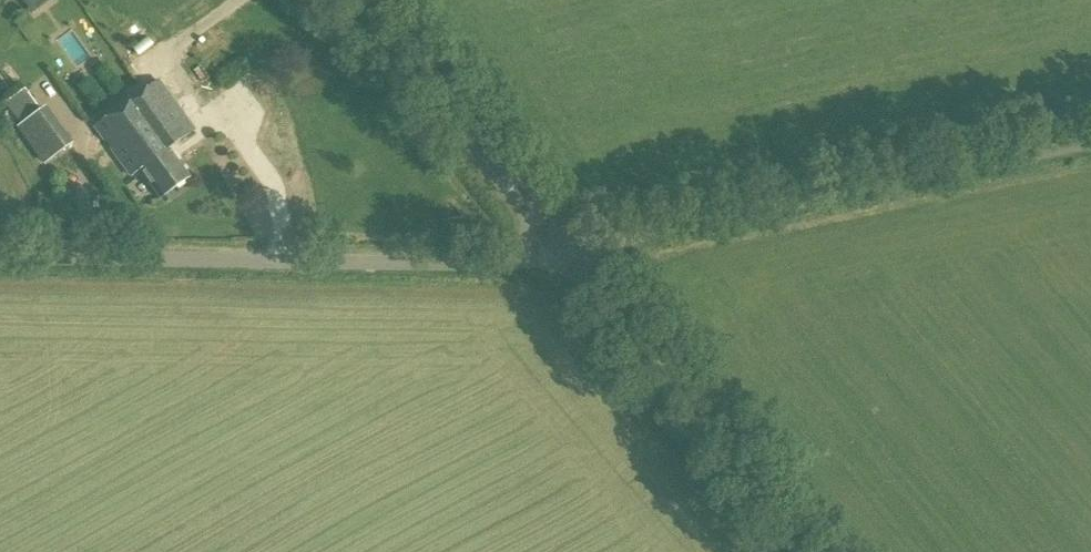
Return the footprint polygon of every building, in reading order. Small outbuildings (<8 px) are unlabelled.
[(29,12),(46,0),(21,0),(29,12)] [(152,158),(174,187),(190,176),(170,148),(194,130),(171,97),(182,90),(169,71),(140,92),(168,129),(149,143),(158,155),(152,158)] [(40,109),(24,89),(5,103),(20,124),(17,127),(43,163),(72,142),(45,105),(40,109)] [(160,198),(174,187),(152,158),(158,155),(149,143),(168,129),(140,92),(94,124),(130,176),(140,170),(160,198)]
